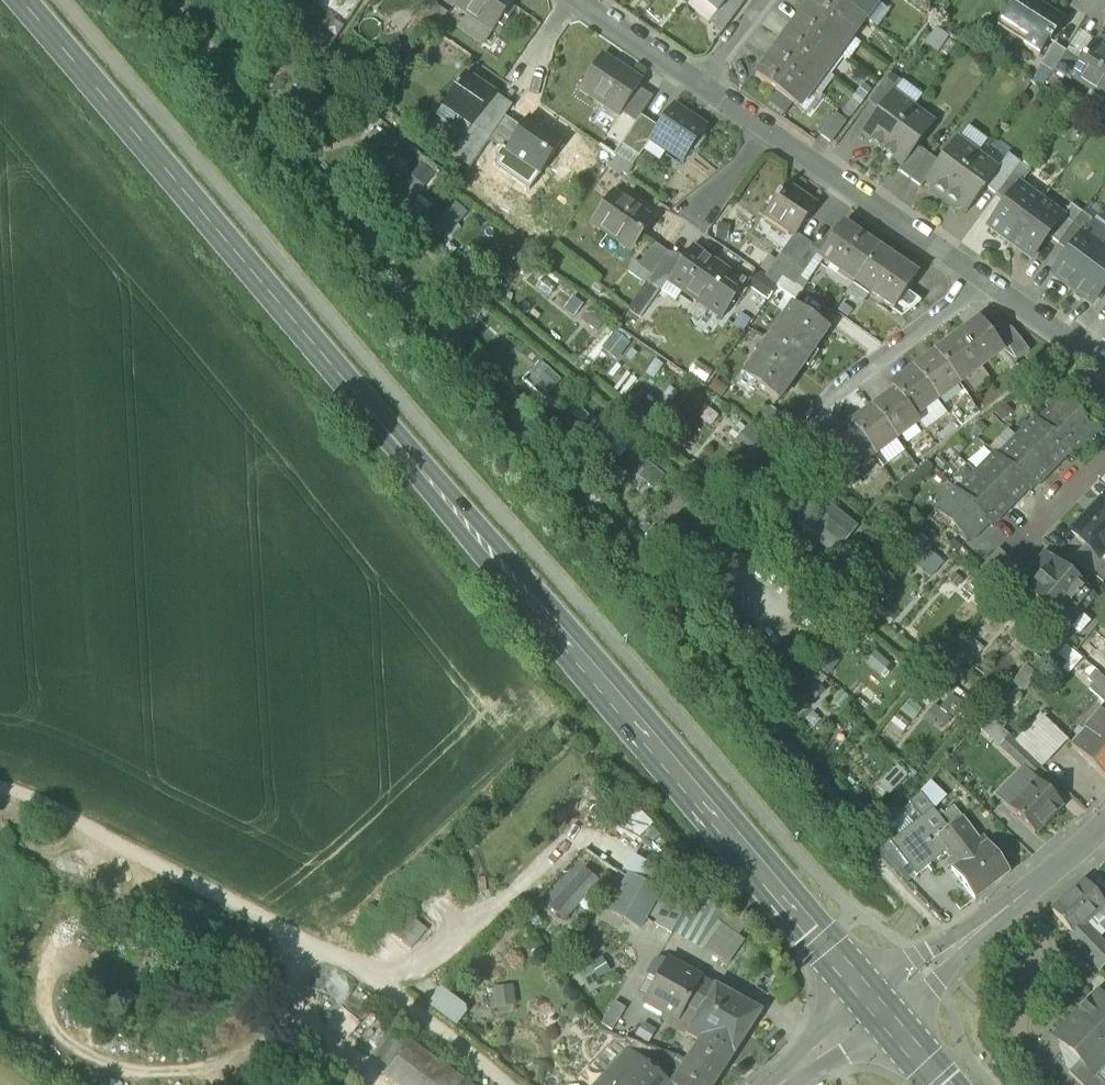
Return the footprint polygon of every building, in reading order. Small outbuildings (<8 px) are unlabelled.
[(493,35),(516,0),(459,0),(454,8),(466,16),(493,35)] [(699,0),(692,0),(686,7),(709,26),(718,15),(707,7),(699,0)] [(711,3),(707,7),(718,15),(730,0),(707,0),(711,3)] [(720,38),(745,4),(740,0),(730,0),(718,15),(709,26),(708,27),(720,38)] [(864,21),(836,0),(814,0),(808,7),(851,38),(864,21)] [(864,21),(876,4),(877,2),(874,0),(836,0),(864,21)] [(1039,57),(1047,43),(1049,44),(1062,24),(1033,5),(1035,2),(1033,0),(1014,0),(999,23),(1025,41),(1022,46),(1039,57)] [(414,21),(424,28),(437,8),(428,2),(414,21)] [(876,4),(864,21),(876,31),(889,13),(876,4)] [(838,56),(851,38),(808,7),(795,25),(838,56)] [(447,15),(437,8),(424,28),(434,35),(447,15)] [(482,49),(493,35),(466,16),(456,31),(482,49)] [(825,74),(838,56),(795,25),(782,42),(825,74)] [(949,39),(936,30),(926,45),(938,53),(949,39)] [(1093,44),(1104,52),(1104,33),(1102,31),(1093,44)] [(1079,33),(1065,54),(1079,64),(1092,44),(1093,42),(1079,33)] [(851,38),(838,56),(847,64),(860,46),(851,38)] [(812,91),(825,74),(782,42),(769,60),(812,91)] [(1035,63),(1052,74),(1065,54),(1049,44),(1047,43),(1039,57),(1035,63)] [(1104,100),(1104,98),(1104,52),(1093,44),(1092,44),(1079,64),(1070,78),(1090,91),(1104,100)] [(1079,64),(1065,54),(1052,74),(1067,83),(1070,78),(1079,64)] [(578,93),(618,119),(621,116),(638,90),(640,86),(629,78),(630,76),(613,64),(611,67),(600,60),(578,93)] [(793,106),(798,110),(812,91),(769,60),(756,79),(776,94),(793,106)] [(1031,82),(1042,88),(1052,74),(1035,63),(1024,78),(1031,82)] [(825,74),(812,91),(819,97),(820,98),(833,80),(825,74)] [(868,104),(878,112),(892,94),(893,95),(900,84),(889,76),(868,104)] [(471,129),(477,133),(492,111),(490,110),(497,99),(464,77),(442,110),(471,129)] [(893,95),(913,110),(922,97),(902,82),(900,84),(893,95)] [(621,116),(635,125),(640,118),(652,100),(638,90),(621,116)] [(819,97),(812,91),(798,110),(805,115),(819,97)] [(1094,116),(1104,100),(1090,91),(1080,107),(1094,116)] [(793,106),(776,94),(767,106),(784,118),(793,106)] [(860,136),(881,152),(913,110),(893,95),(892,94),(878,112),(860,136)] [(490,110),(492,111),(504,120),(512,109),(497,99),(490,110)] [(667,152),(683,164),(705,131),(672,109),(657,130),(650,141),(651,141),(644,152),(660,164),(667,152)] [(471,129),(442,110),(436,119),(465,139),(465,138),(471,129)] [(934,126),(913,110),(881,152),(901,167),(903,168),(917,149),(934,126)] [(489,142),(504,120),(492,111),(477,133),(489,142)] [(819,136),(831,145),(846,125),(834,116),(819,136)] [(657,130),(640,118),(635,125),(621,148),(638,160),(644,152),(651,141),(650,141),(657,130)] [(521,131),(504,120),(489,142),(505,153),(521,131)] [(512,158),(540,177),(562,144),(528,120),(521,131),(505,153),(512,158)] [(977,156),(988,142),(968,127),(957,141),(977,156)] [(477,133),(471,129),(465,138),(469,140),(455,160),(469,170),(489,142),(477,133)] [(925,184),(945,198),(977,156),(957,141),(956,140),(938,164),(924,183),(925,184)] [(988,142),(977,156),(997,171),(1008,157),(988,142)] [(616,159),(632,169),(638,160),(621,148),(614,158),(616,159)] [(898,172),(909,181),(927,156),(917,149),(903,168),(901,167),(898,172)] [(528,193),(540,177),(512,158),(505,153),(494,169),(528,193)] [(938,164),(927,156),(909,181),(921,190),(925,184),(924,183),(938,164)] [(997,171),(977,156),(945,198),(967,214),(985,189),(998,172),(997,171)] [(985,189),(996,197),(1019,165),(1008,157),(997,171),(998,172),(985,189)] [(632,169),(616,159),(607,171),(624,182),(632,169)] [(1030,174),(1019,165),(996,197),(1007,205),(1019,188),(1020,188),(1030,174)] [(764,217),(795,238),(815,208),(786,187),(779,197),(778,197),(764,217)] [(988,230),(1009,246),(1041,203),(1020,188),(1019,188),(1007,205),(988,230)] [(591,226),(627,251),(637,237),(641,239),(652,223),(612,195),(591,226)] [(1062,219),(1041,203),(1009,246),(1030,261),(1047,239),(1062,219)] [(1082,215),(1092,223),(1091,225),(1104,236),(1104,218),(1089,205),(1082,215)] [(1047,239),(1058,247),(1082,215),(1071,207),(1062,219),(1047,239)] [(1092,223),(1082,215),(1058,247),(1069,254),(1090,225),(1091,225),(1092,223)] [(1070,291),(1102,249),(1104,244),(1104,236),(1091,225),(1090,225),(1069,254),(1052,277),(1070,291)] [(818,259),(855,284),(877,251),(841,226),(821,256),(818,259)] [(631,253),(641,239),(637,237),(627,251),(631,253)] [(766,280),(777,288),(783,279),(806,246),(795,238),(766,280)] [(806,246),(783,279),(794,287),(806,270),(809,272),(818,259),(821,256),(806,246)] [(638,268),(651,277),(663,260),(666,256),(653,247),(640,267),(638,268)] [(1102,249),(1070,291),(1091,307),(1104,288),(1104,251),(1102,249)] [(668,283),(706,309),(729,276),(691,250),(677,270),(668,283)] [(917,278),(877,251),(855,284),(870,295),(894,311),(904,296),(917,278)] [(677,270),(663,260),(651,277),(646,284),(660,294),(668,283),(677,270)] [(646,284),(651,277),(638,268),(640,267),(633,262),(626,273),(645,287),(646,284)] [(747,288),(767,302),(777,289),(777,288),(766,280),(757,274),(747,288)] [(745,288),(729,276),(706,309),(722,321),(745,288)] [(803,292),(794,287),(783,279),(777,288),(777,289),(796,302),(803,292)] [(660,294),(646,284),(645,287),(630,308),(644,317),(660,294)] [(870,295),(855,284),(845,299),(861,309),(870,295)] [(891,315),(903,323),(921,308),(904,296),(894,311),(891,315)] [(792,307),(767,343),(803,367),(828,331),(792,307)] [(1001,353),(1012,366),(1029,353),(1014,333),(996,320),(985,329),(1003,352),(1001,353)] [(980,322),(957,339),(980,369),(1001,353),(1003,352),(985,329),(980,322)] [(958,386),(980,369),(957,339),(935,355),(958,386)] [(778,404),(803,367),(767,343),(743,379),(757,389),(757,390),(778,404)] [(936,402),(958,386),(935,355),(913,372),(936,402)] [(914,419),(936,402),(913,372),(891,389),(895,394),(914,419)] [(918,425),(914,419),(895,394),(872,411),(896,442),(918,425)] [(1059,403),(1039,424),(1038,425),(1068,454),(1071,457),(1092,435),(1081,425),(1083,422),(1072,411),(1069,414),(1059,403)] [(764,419),(783,433),(790,423),(771,410),(764,419)] [(874,458),(896,442),(872,411),(851,427),(874,458)] [(1050,473),(1068,454),(1038,425),(1039,424),(1035,421),(1016,440),(1050,473)] [(852,474),(874,458),(851,427),(828,445),(837,456),(851,475),(852,474)] [(1031,492),(1050,473),(1016,440),(999,459),(1027,489),(1031,492)] [(821,469),(848,491),(859,483),(852,474),(851,475),(837,456),(821,469)] [(1009,508),(1027,489),(999,459),(995,456),(976,475),(1009,508)] [(990,527),(1009,508),(976,475),(958,494),(988,524),(987,524),(990,527)] [(795,507),(842,547),(856,530),(809,491),(795,507)] [(969,543),(987,524),(988,524),(958,494),(955,491),(936,511),(969,543)] [(1098,561),(1099,560),(1104,554),(1104,506),(1101,502),(1070,533),(1084,547),(1098,561)] [(1102,585),(1104,581),(1104,566),(1099,560),(1098,561),(1084,547),(1070,562),(1102,585)] [(981,572),(990,580),(1007,560),(997,551),(980,571),(981,572)] [(1008,558),(1007,560),(990,580),(1010,598),(1019,588),(1018,587),(1028,576),(1008,558)] [(1019,588),(1066,630),(1083,611),(1085,613),(1095,601),(1072,580),(1070,581),(1045,559),(1034,572),(1033,570),(1028,576),(1018,587),(1019,588)] [(776,652),(782,628),(744,619),(738,643),(776,652)] [(1102,679),(1090,692),(1104,704),(1104,682),(1102,679)] [(1104,780),(1104,704),(1081,731),(1082,733),(1070,747),(1104,780)] [(1040,716),(1014,744),(1040,769),(1041,769),(1067,741),(1040,716)] [(977,727),(988,737),(997,728),(986,717),(977,727)] [(1008,738),(997,728),(988,737),(999,747),(1008,738)] [(1032,777),(1040,769),(1014,744),(1008,738),(999,747),(1024,771),(1031,778),(1032,777)] [(1024,771),(1018,777),(1030,788),(1036,781),(1032,777),(1031,778),(1024,771)] [(1009,810),(1030,788),(1018,777),(997,799),(1009,810)] [(1062,807),(1036,781),(1030,788),(1009,810),(1008,810),(1034,836),(1062,807)] [(909,805),(921,820),(933,811),(920,796),(911,803),(909,805)] [(887,827),(896,839),(921,820),(909,805),(887,827)] [(939,820),(947,830),(962,819),(954,809),(939,820)] [(939,820),(933,811),(921,820),(896,839),(890,845),(900,857),(911,849),(927,869),(944,856),(949,861),(945,864),(975,902),(992,888),(947,830),(939,820)] [(962,819),(947,830),(992,888),(1010,875),(982,838),(978,841),(962,819)] [(900,857),(916,878),(927,869),(911,849),(900,857)] [(562,922),(613,876),(595,856),(544,903),(562,922)] [(626,921),(640,930),(645,922),(644,921),(659,894),(629,877),(611,908),(626,921)] [(1052,913),(1071,934),(1071,935),(1083,924),(1104,905),(1085,883),(1052,913)] [(645,922),(671,936),(677,926),(688,906),(689,905),(682,901),(679,905),(659,894),(644,921),(645,922)] [(677,926),(705,943),(718,925),(688,906),(677,926)] [(389,932),(410,948),(425,930),(405,913),(389,932)] [(1083,924),(1071,935),(1071,934),(1066,939),(1100,973),(1104,968),(1104,947),(1083,924)] [(730,935),(718,925),(705,943),(704,943),(711,954),(712,955),(730,935)] [(597,957),(575,974),(588,991),(611,973),(597,957)] [(648,976),(657,982),(668,963),(662,960),(656,961),(648,976)] [(715,989),(668,963),(657,982),(645,1004),(677,1022),(685,1007),(698,1014),(685,1036),(700,1044),(696,1050),(723,1070),(758,1016),(759,1014),(758,1013),(715,990),(715,989)] [(493,988),(496,1007),(513,1004),(509,985),(493,988)] [(1079,1019),(1104,1045),(1104,1002),(1100,998),(1096,998),(1088,1006),(1088,1010),(1079,1019)] [(601,1026),(612,1033),(625,1010),(614,1004),(601,1026)] [(1088,1006),(1076,1017),(1079,1019),(1088,1010),(1088,1006)] [(1104,1063),(1104,1045),(1079,1019),(1076,1017),(1058,1036),(1058,1042),(1079,1063),(1092,1076),(1093,1075),(1104,1063)] [(369,1046),(380,1053),(395,1033),(384,1025),(369,1046)] [(389,1071),(409,1043),(412,1039),(395,1027),(372,1058),(389,1071)] [(392,1084),(460,1084),(462,1082),(409,1043),(389,1071),(383,1079),(392,1084)] [(630,1052),(661,1079),(676,1058),(636,1044),(630,1051),(630,1052)] [(723,1070),(696,1050),(687,1065),(673,1084),(713,1084),(723,1070)] [(661,1079),(630,1052),(600,1084),(668,1084),(661,1079)] [(676,1058),(661,1079),(668,1084),(673,1084),(687,1065),(676,1057),(676,1058)] [(1079,1084),(1103,1084),(1093,1075),(1092,1076),(1079,1063),(1068,1074),(1079,1084)]
